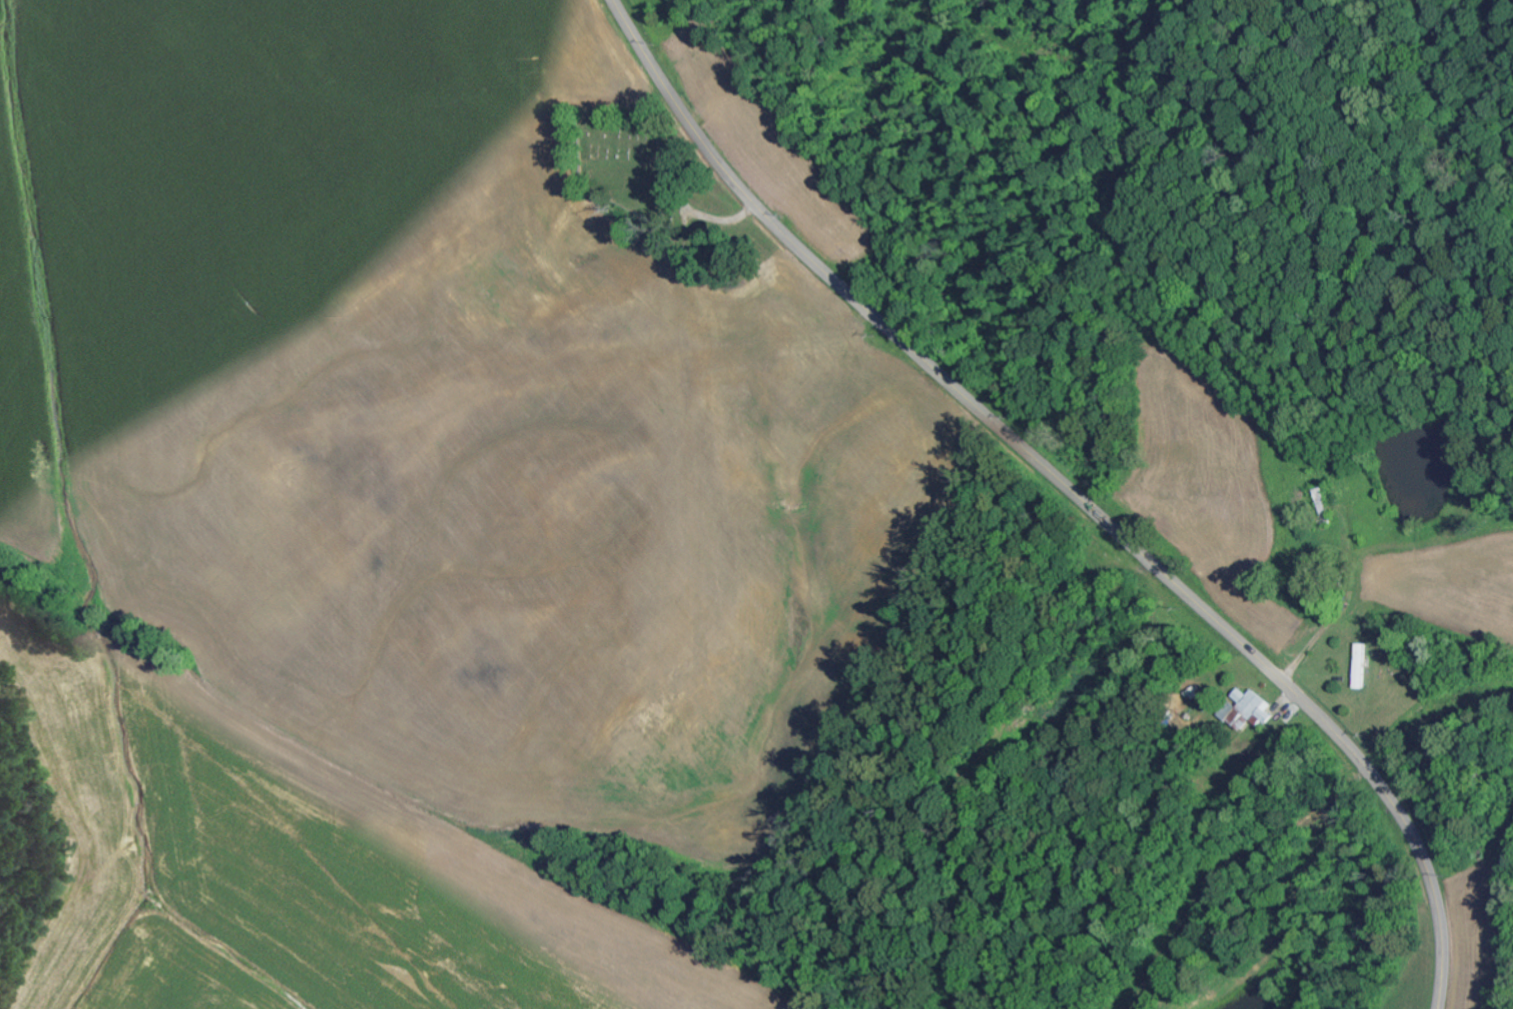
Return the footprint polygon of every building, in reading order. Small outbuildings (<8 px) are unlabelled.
[(1273,705),(1253,689),(1248,695),(1239,688),(1233,696),(1240,702),(1237,707),(1230,702),(1221,714),(1243,731),(1256,715),(1268,724),(1274,716),(1268,712),(1273,705)]
